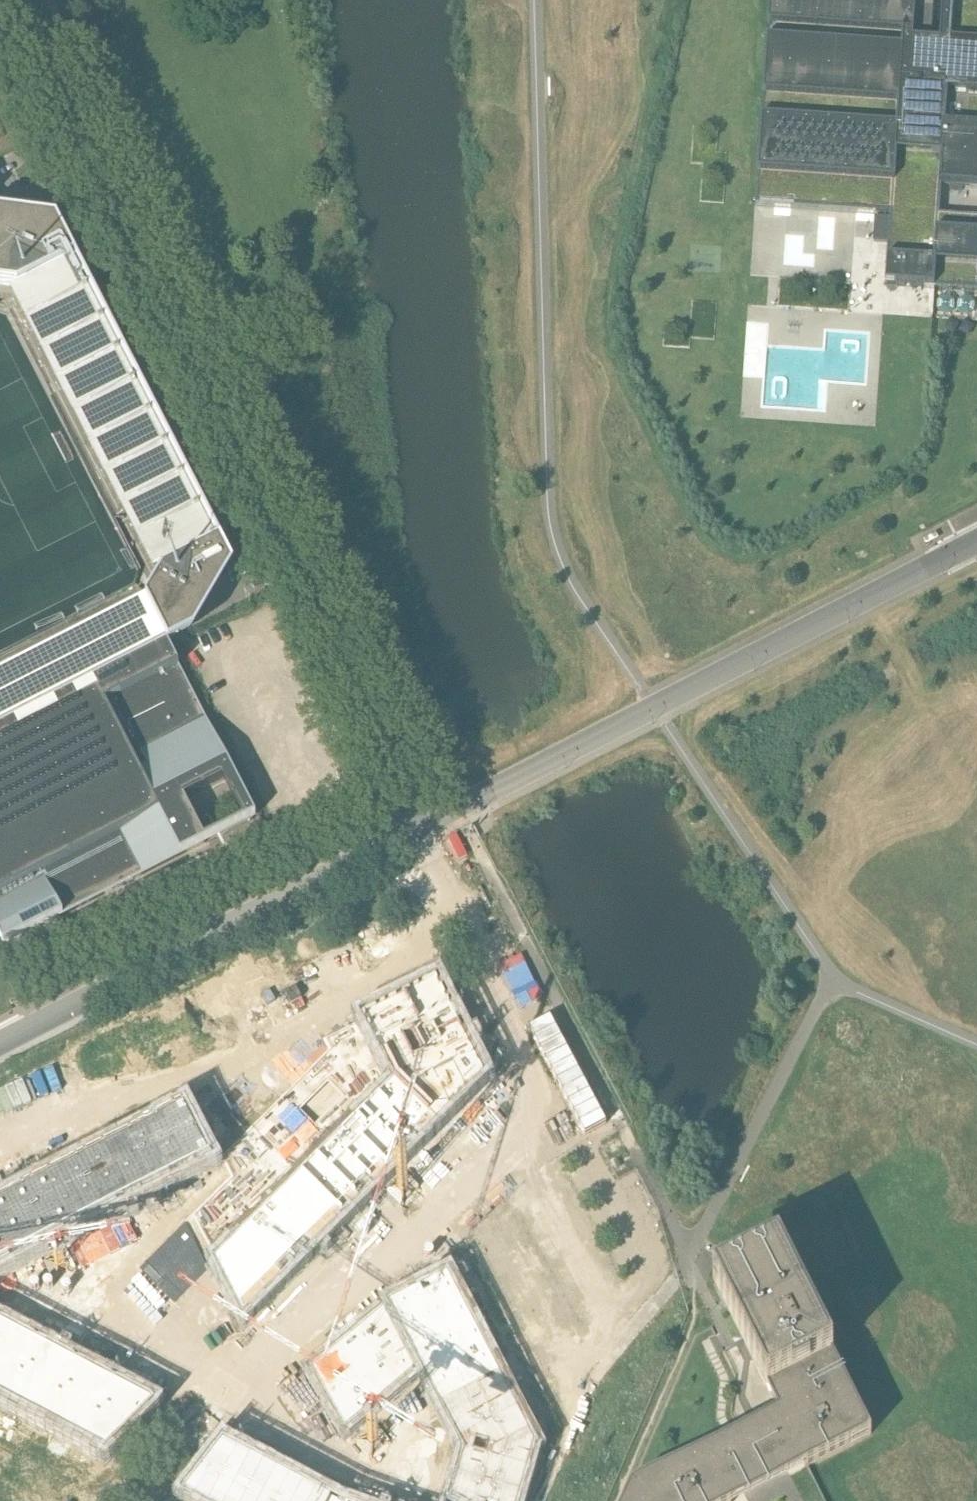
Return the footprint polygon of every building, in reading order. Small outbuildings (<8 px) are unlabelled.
[(767,36),(766,46),(762,104),(761,126),(757,183),(755,206),(890,215),(887,260),(885,286),(932,289),(934,289),(936,289),(976,292),(976,218),(939,215),(942,186),(949,187),(949,188),(949,190),(950,192),(951,193),(952,194),(953,194),(954,195),(955,195),(957,195),(958,195),(959,194),(961,193),(962,192),(963,191),(963,189),(964,188),(976,189),(976,0),(770,0),(767,36)] [(164,638),(170,648),(196,636),(235,571),(58,225),(0,218),(0,276),(19,278),(160,559),(142,590),(0,662),(0,721),(164,638)] [(0,743),(0,964),(2,968),(214,863),(201,838),(192,819),(237,797),(168,660),(0,743)] [(241,1320),(298,1263),(466,1094),(464,1092),(463,1093),(452,1072),(473,1062),(472,1060),(468,1062),(463,1053),(468,1051),(466,1049),(462,1051),(455,1036),(459,1034),(434,985),(359,1023),(380,1063),(387,1059),(397,1079),(389,1083),(391,1086),(214,1263),(213,1265),(241,1320)] [(286,995),(291,1006),(303,1000),(297,989),(286,995)] [(265,1037),(259,1027),(251,1031),(256,1041),(265,1037)] [(10,1263),(11,1263),(8,1256),(18,1251),(23,1259),(25,1258),(20,1250),(31,1244),(34,1251),(64,1235),(61,1229),(72,1224),(76,1232),(78,1231),(74,1223),(85,1217),(88,1224),(118,1208),(115,1202),(125,1196),(130,1205),(132,1204),(127,1195),(138,1190),(141,1196),(171,1181),(168,1175),(179,1169),(183,1178),(185,1177),(181,1168),(192,1163),(195,1169),(211,1161),(185,1111),(156,1125),(157,1127),(0,1207),(0,1268),(10,1263)] [(871,1435),(826,1346),(779,1251),(713,1284),(744,1345),(724,1355),(735,1378),(731,1415),(740,1433),(631,1487),(625,1500),(739,1500),(871,1435)] [(312,1373),(345,1431),(420,1369),(447,1421),(464,1455),(451,1500),(520,1500),(535,1447),(505,1390),(471,1325),(447,1278),(388,1309),(343,1347),(312,1373)] [(105,1456),(154,1408),(123,1391),(121,1395),(105,1386),(108,1379),(107,1378),(105,1382),(85,1371),(83,1375),(66,1366),(70,1359),(68,1358),(66,1362),(46,1351),(44,1355),(28,1346),(32,1339),(30,1338),(28,1342),(8,1331),(6,1335),(0,1331),(0,1401),(105,1456)] [(188,1500),(325,1500),(223,1448),(184,1499),(188,1500)]
